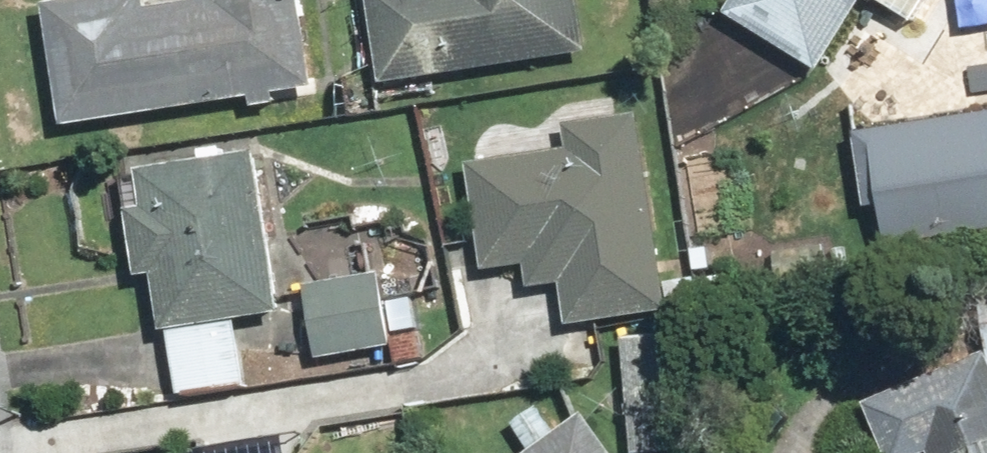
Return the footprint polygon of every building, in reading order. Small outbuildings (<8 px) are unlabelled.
[(320,79),(308,0),(48,0),(65,116),(320,79)] [(592,0),(379,0),(391,89),(600,60),(592,0)] [(838,75),(881,0),(751,0),(741,18),(838,75)] [(925,22),(937,0),(887,0),(925,22)] [(515,267),(517,291),(568,285),(573,324),(670,313),(646,115),(570,124),(573,149),(480,160),(494,270),(515,267)] [(903,250),(986,240),(986,115),(862,130),(871,204),(897,200),(903,250)] [(136,213),(144,277),(166,274),(181,395),(253,387),(246,324),(293,318),(273,150),(151,165),(156,210),(136,213)] [(305,277),(318,349),(393,336),(380,264),(305,277)] [(694,332),(623,340),(635,437),(705,429),(694,332)] [(867,398),(891,452),(903,452),(930,441),(935,452),(986,452),(986,347),(867,398)] [(598,421),(555,452),(624,452),(598,421)]
